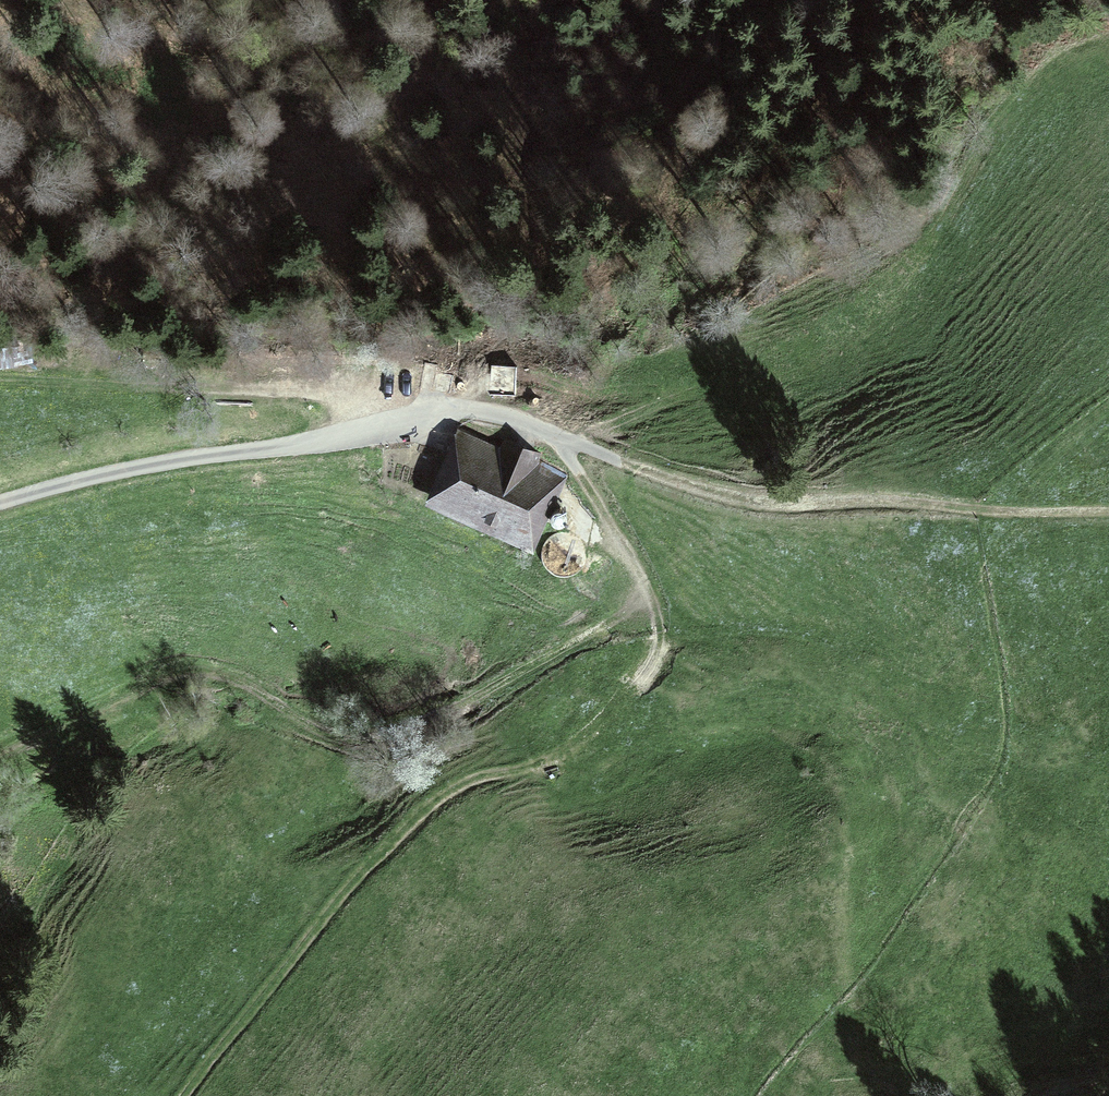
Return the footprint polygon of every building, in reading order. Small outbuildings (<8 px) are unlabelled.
[(492,364),(490,394),(516,395),(517,365),(492,364)] [(439,503),(477,520),(475,525),(533,551),(567,474),(532,459),(535,453),(509,442),(507,447),(471,431),(463,448),(439,503)] [(565,522),(567,517),(564,511),(558,508),(552,512),(550,517),(552,522),(559,525),(565,522)]
